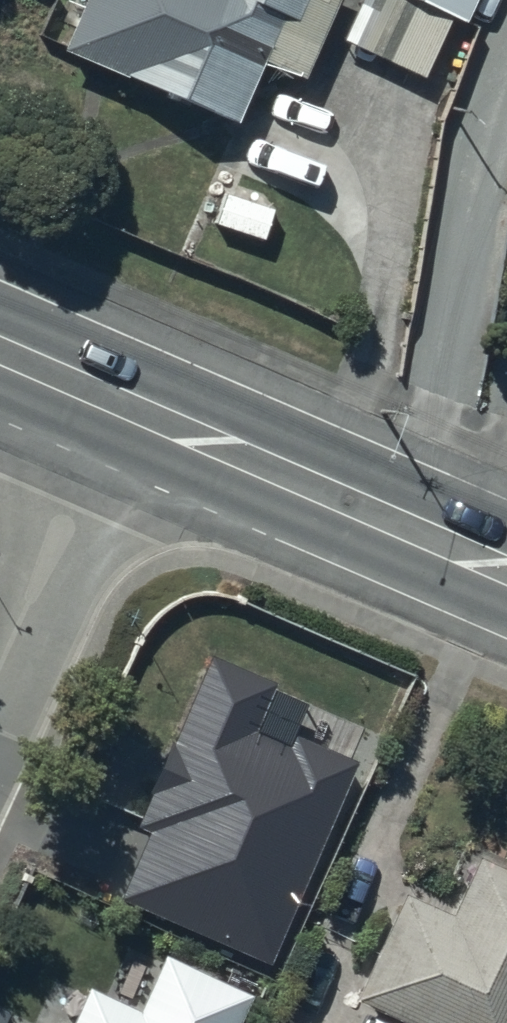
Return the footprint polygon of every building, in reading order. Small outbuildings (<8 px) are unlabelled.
[(59,56),(231,128),(258,64),(297,81),(331,0),(83,0),(59,56)] [(342,44),(425,79),(449,22),(466,29),(478,0),(361,0),(342,44)] [(276,213),(226,194),(214,227),(263,245),(276,213)] [(363,725),(252,674),(248,683),(190,657),(157,729),(194,746),(120,907),(207,947),(213,933),(272,961),(322,852),(308,846),(363,725)] [(476,862),(450,920),(402,899),(355,1006),(394,1022),(506,1022),(506,875),(476,862)] [(164,961),(139,1015),(86,991),(71,1022),(240,1022),(251,1000),(164,961)]
